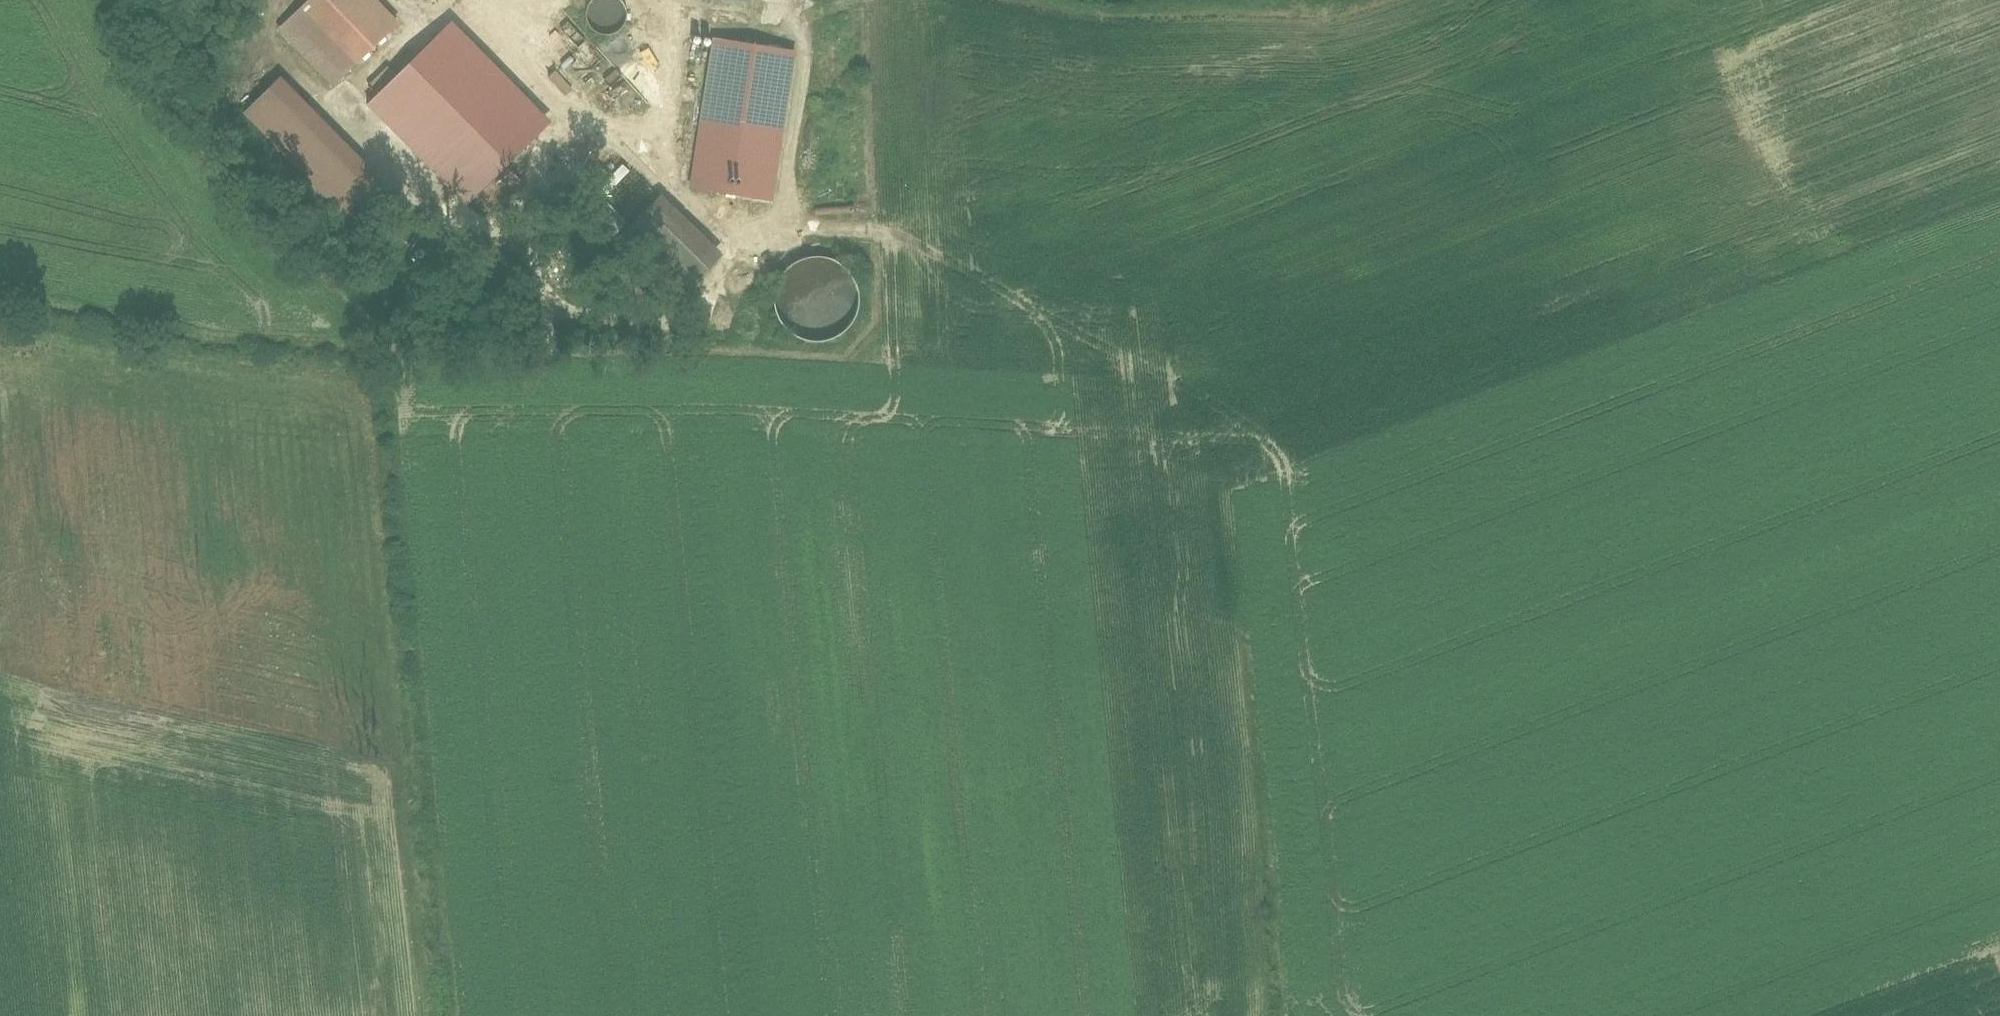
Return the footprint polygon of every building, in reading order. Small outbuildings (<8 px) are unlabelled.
[(363,0),(323,0),(293,31),(346,82),(396,31),(363,0)] [(592,27),(602,36),(615,38),(623,34),(630,27),(632,15),(628,4),(623,0),(599,0),(595,3),(590,14),(592,27)] [(792,49),(711,37),(691,185),(772,196),(792,49)] [(526,134),(435,38),(370,100),(462,196),(526,134)] [(665,194),(634,222),(694,289),(726,260),(665,194)]
